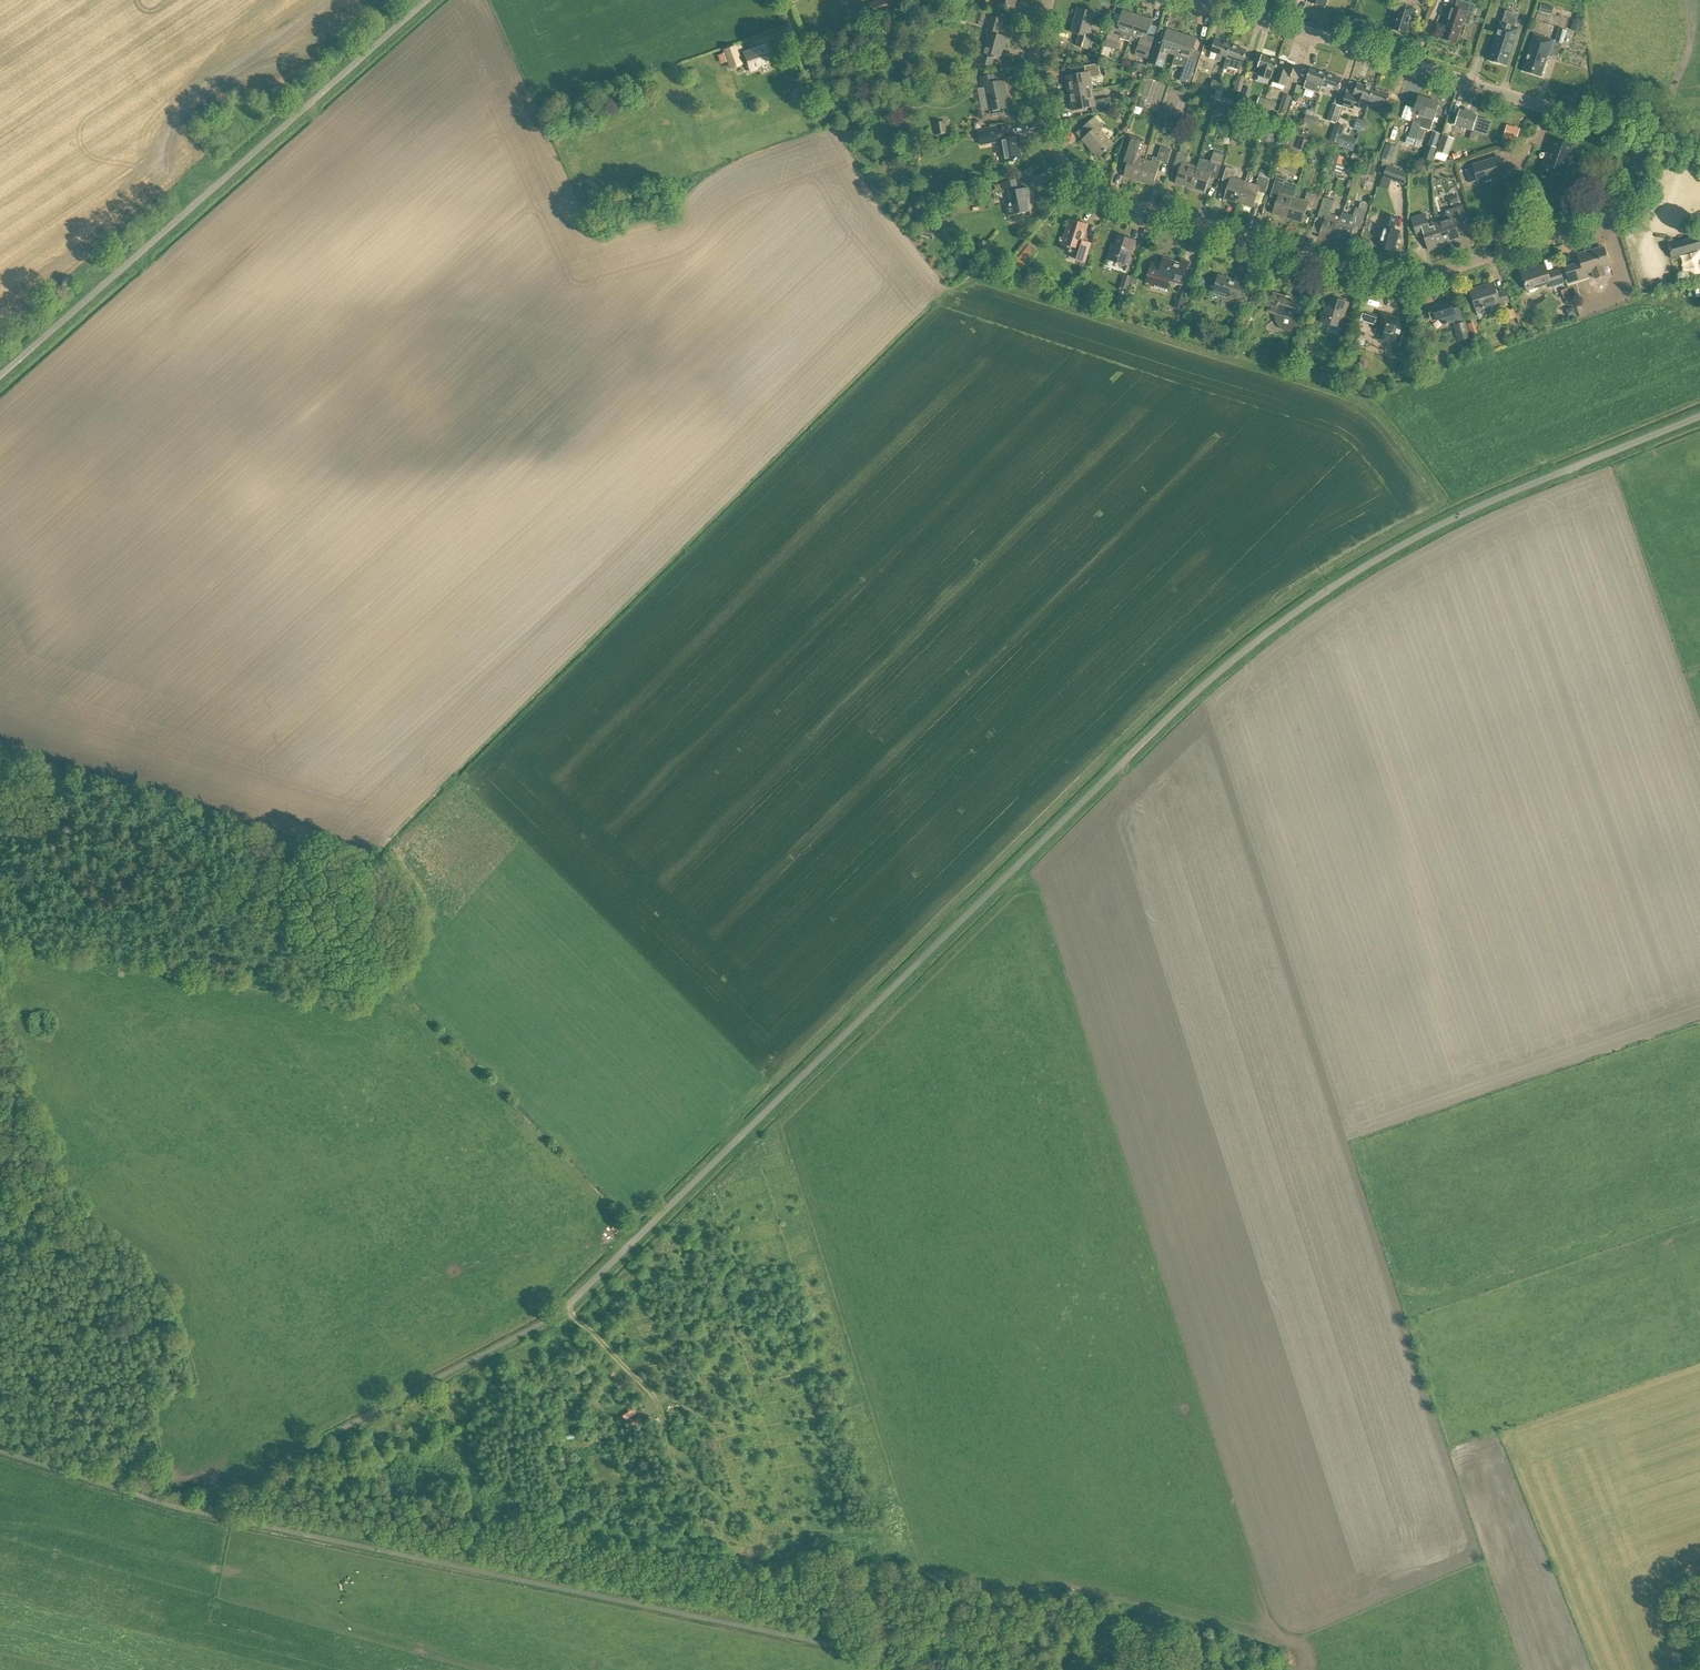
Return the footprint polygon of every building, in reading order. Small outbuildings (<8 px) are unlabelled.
[(897,0),(877,0),(869,3),(875,18),(900,8),(897,0)] [(995,4),(1012,8),(1014,0),(996,0),(995,4)] [(1442,40),(1456,44),(1463,24),(1470,26),(1476,5),(1460,0),(1458,0),(1456,7),(1454,6),(1450,20),(1448,20),(1442,40)] [(1413,18),(1415,9),(1398,4),(1392,22),(1394,22),(1392,29),(1405,33),(1410,17),(1413,18)] [(1541,5),(1540,12),(1552,15),(1554,8),(1541,5)] [(1090,28),(1094,13),(1077,8),(1070,31),(1079,34),(1075,45),(1087,49),(1093,29),(1090,28)] [(1131,37),(1137,15),(1122,11),(1117,27),(1111,25),(1105,46),(1116,49),(1119,39),(1129,42),(1131,37)] [(1152,20),(1137,15),(1131,37),(1139,39),(1135,56),(1147,59),(1153,38),(1147,36),(1152,20)] [(1575,21),(1572,31),(1580,33),(1583,23),(1582,23),(1583,17),(1578,15),(1576,21),(1575,21)] [(960,16),(959,22),(966,24),(968,17),(960,16)] [(990,67),(993,58),(998,60),(1002,45),(1004,45),(1006,37),(997,34),(1001,20),(988,16),(983,33),(986,34),(981,54),(979,54),(976,63),(990,67)] [(1501,22),(1488,59),(1506,66),(1519,28),(1515,27),(1517,19),(1505,16),(1502,23),(1501,22)] [(1559,28),(1555,41),(1562,44),(1567,31),(1559,28)] [(1156,40),(1149,63),(1162,67),(1164,59),(1163,59),(1165,52),(1175,56),(1176,56),(1176,55),(1183,34),(1167,29),(1162,42),(1156,40)] [(1175,56),(1172,65),(1182,67),(1185,67),(1180,81),(1189,84),(1193,70),(1198,56),(1191,54),(1196,39),(1183,34),(1176,55),(1176,56),(1175,56)] [(1534,36),(1523,71),(1541,77),(1552,42),(1534,36)] [(1220,62),(1222,55),(1227,56),(1231,44),(1215,39),(1211,51),(1218,53),(1216,61),(1220,62)] [(743,54),(744,55),(739,57),(735,48),(725,52),(731,69),(741,65),(741,64),(746,62),(750,71),(756,69),(756,67),(775,60),(769,44),(743,54)] [(1228,57),(1224,69),(1227,70),(1228,66),(1240,70),(1247,50),(1231,44),(1227,56),(1228,57)] [(1061,55),(1053,57),(1054,64),(1063,62),(1061,55)] [(1272,80),(1279,60),(1262,55),(1258,68),(1260,68),(1257,75),(1272,80)] [(1272,80),(1271,82),(1287,87),(1294,65),(1279,60),(1272,80)] [(1067,76),(1070,92),(1092,88),(1090,78),(1102,76),(1099,63),(1085,66),(1086,72),(1067,76)] [(1139,64),(1137,71),(1140,72),(1144,73),(1146,66),(1139,64)] [(686,69),(687,70),(691,81),(699,77),(694,65),(686,69)] [(1303,90),(1319,94),(1322,86),(1326,73),(1310,68),(1305,80),(1303,90)] [(1326,73),(1322,86),(1338,91),(1342,79),(1326,73)] [(1008,109),(1007,107),(1004,90),(1006,90),(1004,80),(994,82),(993,74),(980,77),(982,88),(984,87),(988,111),(990,110),(991,116),(1000,114),(1004,117),(1008,109)] [(1239,75),(1235,90),(1240,91),(1245,77),(1239,75)] [(1211,87),(1216,89),(1219,81),(1213,80),(1211,87)] [(1219,81),(1216,89),(1223,91),(1226,84),(1219,81)] [(1354,110),(1355,106),(1367,110),(1370,101),(1374,89),(1358,84),(1354,95),(1347,93),(1342,106),(1354,110)] [(1240,101),(1247,103),(1252,89),(1245,86),(1240,101)] [(1109,110),(1108,108),(1112,107),(1110,98),(1095,101),(1092,88),(1070,92),(1073,109),(1093,105),(1094,113),(1109,110)] [(1374,89),(1370,101),(1386,107),(1390,94),(1374,89)] [(1284,94),(1279,112),(1286,114),(1291,96),(1284,94)] [(1416,101),(1410,100),(1408,106),(1414,108),(1411,118),(1414,119),(1412,125),(1414,126),(1411,138),(1415,139),(1416,140),(1429,99),(1418,96),(1416,101)] [(1143,109),(1146,100),(1138,97),(1136,106),(1143,109)] [(1263,107),(1266,99),(1259,97),(1257,106),(1263,108),(1263,107)] [(1266,99),(1263,107),(1274,110),(1277,103),(1266,99)] [(1425,130),(1431,131),(1436,115),(1441,116),(1443,109),(1438,108),(1440,103),(1429,99),(1416,140),(1422,141),(1425,130)] [(1341,106),(1332,103),(1327,120),(1335,123),(1341,106)] [(1232,108),(1228,120),(1236,123),(1240,111),(1232,108)] [(1472,130),(1481,133),(1486,120),(1476,117),(1477,115),(1460,109),(1455,125),(1472,130)] [(1310,124),(1313,116),(1306,114),(1304,122),(1310,124)] [(1098,156),(1113,143),(1100,128),(1103,126),(1094,116),(1084,125),(1089,132),(1083,138),(1098,156)] [(1319,118),(1313,116),(1310,124),(1316,126),(1319,118)] [(1361,128),(1364,120),(1357,118),(1353,129),(1357,130),(1356,134),(1359,134),(1361,128)] [(980,120),(973,122),(975,129),(982,127),(980,120)] [(1370,122),(1364,120),(1361,128),(1367,130),(1370,122)] [(934,123),(935,135),(948,134),(946,121),(934,123)] [(1248,132),(1247,123),(1239,124),(1240,133),(1248,132)] [(1339,144),(1346,127),(1336,123),(1329,141),(1339,144)] [(1508,125),(1504,138),(1516,142),(1520,129),(1508,125)] [(1018,134),(1009,135),(1007,126),(992,128),(979,130),(981,145),(993,143),(999,142),(1002,161),(1021,158),(1018,143),(1019,143),(1018,134)] [(1275,132),(1266,129),(1262,139),(1272,142),(1275,132)] [(1145,139),(1130,135),(1123,157),(1130,160),(1125,175),(1140,180),(1146,158),(1140,157),(1145,139)] [(1443,135),(1437,152),(1438,153),(1444,155),(1448,156),(1454,139),(1443,135)] [(1310,140),(1300,137),(1296,148),(1307,151),(1310,140)] [(1569,153),(1572,145),(1553,139),(1551,147),(1548,146),(1541,168),(1565,176),(1570,160),(1569,160),(1571,153),(1569,153)] [(1387,144),(1382,158),(1391,161),(1397,147),(1387,144)] [(1435,147),(1427,145),(1421,162),(1430,165),(1435,147)] [(1162,146),(1158,159),(1153,157),(1152,160),(1146,158),(1140,180),(1153,184),(1161,161),(1168,163),(1172,150),(1162,146)] [(1454,154),(1455,159),(1475,153),(1474,148),(1454,154)] [(1191,188),(1197,166),(1188,163),(1190,155),(1179,151),(1174,165),(1181,167),(1176,183),(1191,188)] [(1224,156),(1214,153),(1209,170),(1197,166),(1191,188),(1205,192),(1210,177),(1217,179),(1224,156)] [(1353,153),(1351,160),(1358,162),(1360,156),(1353,153)] [(1334,155),(1332,163),(1341,166),(1344,158),(1334,155)] [(1577,155),(1575,163),(1582,165),(1584,157),(1577,155)] [(1504,174),(1498,157),(1472,165),(1477,182),(1504,174)] [(1366,161),(1363,173),(1372,175),(1375,163),(1366,161)] [(1404,185),(1408,174),(1387,166),(1379,187),(1388,190),(1392,180),(1404,185)] [(1239,203),(1246,181),(1235,178),(1237,170),(1227,167),(1222,181),(1229,183),(1224,198),(1239,203)] [(969,172),(968,180),(975,181),(976,173),(969,172)] [(1279,174),(1276,182),(1272,196),(1277,198),(1272,213),(1287,218),(1294,196),(1298,185),(1287,182),(1288,176),(1279,174)] [(1257,184),(1246,181),(1239,203),(1254,207),(1258,192),(1264,194),(1269,180),(1259,177),(1257,184)] [(1028,197),(1030,197),(1028,186),(1018,188),(1016,179),(1002,181),(1004,190),(1007,190),(1009,202),(1007,202),(1008,204),(1006,204),(1008,214),(1030,211),(1028,197)] [(1294,196),(1287,218),(1302,223),(1307,207),(1313,209),(1318,195),(1308,192),(1305,200),(1294,196)] [(1318,218),(1325,220),(1320,237),(1334,242),(1340,221),(1341,217),(1331,214),(1335,201),(1324,197),(1318,218)] [(1453,225),(1468,220),(1463,206),(1445,212),(1447,219),(1436,223),(1443,245),(1451,242),(1452,243),(1459,241),(1453,225)] [(1393,252),(1400,231),(1394,229),(1397,218),(1386,215),(1381,228),(1384,229),(1378,247),(1393,252)] [(1427,226),(1423,215),(1411,218),(1417,237),(1423,235),(1428,252),(1437,249),(1436,247),(1443,245),(1436,223),(1427,226)] [(1340,221),(1334,242),(1349,246),(1354,229),(1360,231),(1363,224),(1352,221),(1341,217),(1340,221)] [(1084,263),(1086,255),(1090,242),(1083,240),(1088,224),(1069,219),(1060,248),(1071,252),(1072,250),(1077,252),(1077,253),(1078,253),(1076,260),(1084,263)] [(1128,264),(1136,240),(1118,234),(1115,243),(1112,242),(1107,258),(1128,264)] [(1699,249),(1699,234),(1667,244),(1671,258),(1699,249)] [(1030,247),(1016,264),(1025,271),(1039,254),(1030,247)] [(1581,261),(1565,267),(1570,283),(1588,277),(1587,274),(1592,272),(1595,279),(1606,275),(1604,268),(1610,266),(1603,247),(1588,252),(1587,251),(1578,254),(1581,261)] [(1168,289),(1170,280),(1183,284),(1190,261),(1182,259),(1181,262),(1163,257),(1161,265),(1151,262),(1145,282),(1155,285),(1154,287),(1167,291),(1167,288),(1168,289)] [(1550,287),(1564,282),(1560,269),(1548,273),(1545,264),(1522,272),(1528,289),(1548,282),(1550,287)] [(1133,277),(1125,274),(1120,287),(1129,290),(1133,277)] [(1252,285),(1243,283),(1245,278),(1237,276),(1236,279),(1219,274),(1213,294),(1236,301),(1234,309),(1243,312),(1252,285)] [(1492,308),(1509,302),(1505,289),(1497,292),(1493,281),(1484,284),(1485,287),(1470,293),(1475,309),(1490,303),(1492,308)] [(1567,289),(1561,291),(1564,299),(1570,297),(1567,289)] [(1187,293),(1178,291),(1174,307),(1183,309),(1187,293)] [(1303,315),(1295,313),(1300,296),(1291,293),(1290,297),(1273,291),(1267,311),(1275,314),(1275,315),(1275,318),(1277,325),(1280,328),(1283,330),(1286,332),(1298,335),(1303,315)] [(1262,294),(1254,292),(1249,306),(1258,309),(1262,294)] [(1325,306),(1320,322),(1328,324),(1335,326),(1341,328),(1340,332),(1346,334),(1350,324),(1343,322),(1349,302),(1332,297),(1329,307),(1325,306)] [(1445,324),(1454,321),(1455,325),(1454,325),(1459,341),(1471,337),(1465,321),(1464,322),(1460,307),(1454,309),(1451,300),(1437,304),(1436,302),(1427,305),(1429,311),(1432,321),(1437,319),(1442,317),(1445,324)] [(1360,320),(1376,326),(1379,316),(1363,311),(1360,320)] [(1399,346),(1405,328),(1399,326),(1397,322),(1398,318),(1381,313),(1376,330),(1382,332),(1383,335),(1382,341),(1399,346)] [(1411,363),(1398,363),(1398,375),(1410,375),(1411,363)]
